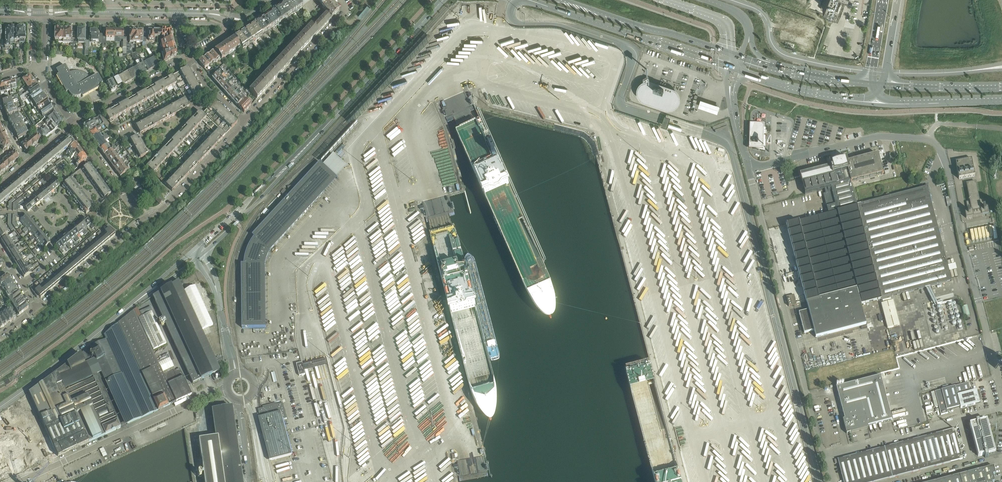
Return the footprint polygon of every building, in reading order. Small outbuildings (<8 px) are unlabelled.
[(285,4),(292,15),(297,11),(302,8),(300,5),(297,0),(291,0),(290,1),(287,2),(286,3),(285,4)] [(326,13),(331,19),(339,11),(331,0),(323,6),(317,10),(318,10),(322,7),(326,13)] [(822,5),(821,9),(835,15),(835,14),(837,11),(838,7),(840,8),(843,0),(844,0),(824,0),(822,5)] [(275,11),(282,21),(292,15),(285,4),(284,5),(284,4),(282,5),(282,6),(277,9),(275,10),(275,11)] [(370,7),(367,5),(358,16),(361,19),(370,7)] [(265,17),(264,18),(272,28),(282,21),(275,11),(274,11),(273,11),(272,12),(272,13),(267,16),(266,16),(265,17)] [(331,19),(326,13),(313,28),(318,33),(331,19)] [(255,24),(254,25),(262,35),(272,28),(264,18),(263,18),(262,19),(262,20),(257,23),(256,23),(255,24)] [(245,31),(252,42),(254,40),(255,41),(259,38),(259,37),(262,35),(254,25),(253,25),(252,26),(252,27),(247,30),(246,30),(245,30),(245,31)] [(308,44),(318,33),(313,28),(311,26),(300,37),(308,44)] [(11,29),(7,29),(7,31),(5,31),(5,41),(3,41),(3,46),(5,46),(5,49),(10,49),(10,44),(15,44),(15,41),(15,29),(14,29),(13,28),(12,28),(11,29)] [(25,31),(25,30),(25,29),(24,29),(24,28),(23,28),(23,29),(22,29),(15,29),(15,41),(19,41),(20,43),(24,43),(24,40),(25,40),(25,39),(26,39),(26,38),(26,37),(25,36),(25,35),(24,35),(24,31),(25,31)] [(63,43),(63,30),(59,30),(58,30),(58,29),(56,29),(55,30),(55,34),(53,34),(53,41),(59,41),(59,43),(63,43)] [(63,30),(63,43),(71,44),(71,46),(73,46),(72,56),(76,56),(76,43),(73,43),(72,40),(73,34),(71,34),(71,30),(71,29),(68,29),(67,30),(63,30)] [(100,44),(102,44),(103,40),(103,37),(99,37),(99,34),(97,34),(97,31),(90,30),(90,35),(91,35),(91,41),(99,41),(100,44)] [(141,30),(137,30),(136,43),(142,43),(142,45),(145,45),(146,38),(143,38),(143,31),(141,31),(141,30)] [(158,36),(161,36),(162,31),(155,31),(155,30),(152,30),(152,31),(149,31),(149,41),(155,41),(155,37),(158,37),(158,36)] [(166,31),(162,31),(161,36),(162,38),(163,38),(164,41),(173,39),(171,30),(167,30),(166,31)] [(106,40),(103,40),(102,44),(102,47),(106,47),(106,38),(115,39),(115,31),(106,31),(106,40)] [(115,31),(115,39),(115,42),(120,42),(121,42),(121,41),(124,41),(123,48),(126,48),(127,38),(124,38),(124,31),(115,31)] [(235,38),(240,47),(241,48),(242,49),(245,47),(245,48),(249,45),(249,44),(252,42),(245,31),(244,32),(243,32),(242,33),(237,37),(236,36),(235,37),(235,38)] [(308,44),(300,37),(290,48),(298,55),(308,44)] [(235,38),(222,46),(228,55),(240,47),(235,38)] [(162,48),(174,45),(173,39),(164,41),(161,42),(161,44),(160,44),(161,49),(162,48)] [(164,54),(176,51),(174,45),(162,48),(164,54)] [(228,55),(222,46),(214,52),(220,59),(221,60),(228,55)] [(287,66),(298,55),(290,48),(280,59),(287,66)] [(177,56),(176,51),(164,54),(162,55),(164,63),(174,57),(174,56),(177,56)] [(220,59),(214,52),(214,51),(209,55),(215,62),(216,63),(220,59)] [(405,69),(417,72),(419,66),(424,67),(425,61),(428,61),(430,55),(422,53),(417,52),(415,58),(412,57),(410,64),(407,63),(405,69)] [(152,59),(149,61),(153,69),(158,66),(152,55),(150,56),(152,59)] [(209,55),(204,58),(210,66),(215,62),(209,55)] [(205,69),(210,66),(204,58),(200,61),(199,63),(205,69)] [(137,67),(142,75),(148,72),(142,60),(141,59),(135,63),(137,67)] [(142,60),(148,72),(153,69),(149,61),(146,62),(144,59),(142,60)] [(287,66),(280,59),(270,70),(277,77),(287,66)] [(81,96),(82,97),(82,98),(99,89),(98,87),(103,84),(98,75),(90,79),(89,77),(87,76),(85,74),(83,73),(81,72),(78,71),(76,71),(74,72),(71,72),(69,73),(65,66),(56,71),(58,75),(57,76),(66,93),(68,92),(69,94),(70,96),(73,97),(75,98),(77,98),(80,97),(81,96)] [(133,66),(131,67),(137,78),(142,75),(137,67),(135,68),(133,66)] [(130,71),(128,72),(132,80),(137,78),(131,67),(129,69),(130,71)] [(188,68),(105,114),(113,129),(116,127),(113,120),(121,115),(123,118),(126,116),(125,113),(131,110),(132,112),(134,110),(133,108),(139,105),(140,107),(143,106),(142,104),(148,100),(150,103),(153,101),(151,98),(157,95),(159,98),(162,96),(160,93),(172,87),(175,92),(173,94),(175,97),(177,96),(180,102),(169,108),(167,106),(164,108),(165,110),(160,113),(159,112),(156,113),(157,115),(151,118),(149,116),(146,117),(148,120),(139,125),(135,118),(132,120),(140,135),(189,107),(187,104),(203,95),(188,68)] [(221,70),(212,78),(216,82),(225,74),(223,72),(221,70)] [(267,88),(277,77),(270,70),(260,81),(267,88)] [(124,72),(122,73),(127,83),(132,80),(128,72),(125,74),(124,72)] [(122,86),(127,83),(122,73),(119,74),(121,76),(118,78),(122,86)] [(225,74),(216,82),(219,86),(227,79),(225,77),(227,76),(225,74)] [(25,79),(24,78),(22,79),(21,79),(18,79),(19,83),(23,81),(26,85),(33,81),(33,80),(31,77),(29,76),(25,79)] [(117,89),(122,86),(118,78),(117,77),(116,78),(116,79),(113,80),(117,89)] [(229,78),(227,79),(219,86),(223,90),(232,82),(229,78)] [(106,83),(111,92),(117,89),(111,79),(109,80),(109,81),(106,83)] [(36,86),(33,81),(26,85),(29,90),(36,86)] [(257,99),(267,88),(260,81),(249,92),(257,99)] [(12,94),(9,82),(4,83),(6,92),(10,92),(10,94),(12,94)] [(232,82),(223,90),(227,94),(234,87),(232,85),(234,84),(232,82)] [(663,87),(664,86),(654,83),(654,84),(651,83),(647,82),(643,83),(640,86),(639,90),(639,89),(639,91),(639,93),(639,94),(640,95),(641,97),(642,98),(644,99),(647,100),(646,100),(648,101),(648,100),(655,103),(656,104),(656,103),(666,106),(667,107),(669,107),(670,107),(672,106),(673,106),(674,105),(676,104),(676,102),(677,99),(677,95),(675,92),(671,90),(663,87)] [(40,91),(36,86),(29,90),(28,91),(32,96),(40,91)] [(234,87),(227,94),(230,98),(238,91),(236,89),(237,87),(236,86),(234,87)] [(238,91),(230,98),(234,102),(242,94),(240,92),(241,91),(239,90),(238,91)] [(43,96),(40,91),(27,100),(30,104),(43,96)] [(243,94),(242,94),(234,102),(237,106),(245,99),(243,97),(245,95),(243,94)] [(46,101),(43,96),(30,104),(33,109),(46,101)] [(2,102),(4,108),(13,104),(11,101),(16,100),(15,97),(2,102)] [(244,113),(251,105),(245,99),(237,106),(244,113)] [(700,99),(697,107),(717,113),(720,106),(700,99)] [(50,105),(46,101),(33,109),(37,114),(50,105)] [(147,167),(159,179),(161,176),(156,171),(163,164),(165,166),(167,163),(165,161),(170,156),(172,157),(174,155),(172,153),(177,149),(178,150),(180,148),(179,147),(184,141),(186,144),(189,141),(186,139),(191,134),(193,136),(196,133),(193,131),(202,122),(207,126),(206,128),(208,130),(209,131),(210,129),(215,133),(206,143),(204,141),(201,144),(203,146),(199,151),(196,148),(194,151),(196,153),(191,158),(190,157),(188,159),(189,161),(185,165),(183,164),(181,166),(183,168),(178,173),(175,171),(173,173),(175,176),(168,183),(162,177),(160,180),(172,192),(225,136),(237,123),(215,102),(203,114),(200,111),(147,167)] [(4,108),(6,113),(17,109),(16,107),(14,108),(13,104),(4,108)] [(53,110),(50,105),(37,114),(41,120),(53,110)] [(6,113),(8,118),(19,114),(17,109),(6,113)] [(47,124),(50,121),(57,116),(53,111),(45,117),(48,120),(45,122),(47,124)] [(8,118),(10,124),(21,119),(19,114),(8,118)] [(61,122),(57,116),(50,121),(52,124),(49,127),(50,128),(48,129),(50,133),(51,133),(61,124),(61,122)] [(83,127),(88,134),(100,127),(104,125),(100,117),(84,125),(84,127),(83,127)] [(24,123),(21,119),(10,124),(13,129),(24,123)] [(11,147),(0,120),(0,145),(2,150),(11,147)] [(13,129),(15,134),(26,128),(24,123),(13,129)] [(33,129),(42,140),(46,136),(39,128),(37,125),(33,129)] [(765,132),(765,128),(754,125),(753,148),(764,151),(765,136),(766,135),(765,132)] [(39,128),(46,136),(50,133),(48,129),(45,126),(43,128),(41,126),(39,128)] [(100,127),(88,134),(92,140),(100,135),(97,132),(101,129),(100,127)] [(26,128),(15,134),(18,139),(28,133),(26,128)] [(102,138),(100,135),(92,140),(96,145),(107,138),(106,136),(102,138)] [(140,159),(148,154),(138,136),(130,140),(132,143),(129,145),(131,148),(133,147),(137,153),(135,154),(137,157),(138,156),(140,159)] [(74,143),(74,142),(73,143),(71,141),(73,140),(71,138),(70,139),(69,138),(67,139),(67,138),(0,193),(0,205),(74,143)] [(107,138),(96,145),(100,151),(107,146),(105,142),(109,140),(107,138)] [(68,155),(70,157),(80,149),(76,144),(69,150),(71,152),(68,155)] [(100,151),(104,156),(115,149),(114,147),(110,149),(107,146),(100,151)] [(74,156),(76,160),(83,154),(80,149),(70,157),(71,159),(74,156)] [(116,151),(115,149),(104,156),(107,160),(116,154),(115,152),(116,151)] [(21,158),(14,150),(0,162),(0,175),(21,158)] [(116,154),(107,160),(111,165),(120,158),(118,156),(120,155),(118,153),(116,154)] [(86,159),(83,154),(76,160),(78,163),(76,165),(77,168),(86,161),(86,159)] [(826,194),(823,194),(829,213),(857,206),(851,183),(883,175),(878,155),(848,163),(847,158),(829,162),(830,167),(800,175),(802,183),(805,195),(825,189),(826,194)] [(121,157),(120,158),(111,165),(114,169),(123,162),(121,160),(123,159),(121,157)] [(971,159),(955,162),(959,179),(975,176),(971,159)] [(114,169),(117,173),(126,166),(124,164),(126,163),(124,161),(123,162),(114,169)] [(338,179),(320,163),(320,164),(253,236),(255,238),(253,239),(252,241),(251,243),(250,244),(249,246),(249,248),(248,249),(247,251),(246,253),(246,255),(245,257),(245,259),(245,261),(244,263),(244,265),(242,265),(243,328),(242,328),(266,328),(266,327),(265,265),(266,265),(266,264),(264,264),(269,251),(270,252),(270,251),(337,179),(338,179)] [(113,196),(107,187),(90,164),(76,174),(66,182),(67,183),(63,186),(86,214),(97,205),(98,206),(97,213),(98,213),(100,205),(113,196)] [(128,165),(126,166),(117,173),(120,177),(129,171),(127,168),(129,167),(128,165)] [(49,182),(55,190),(60,186),(51,176),(49,177),(52,180),(49,182)] [(43,182),(51,193),(55,190),(49,182),(47,184),(45,181),(43,182)] [(42,189),(48,196),(51,193),(43,182),(42,184),(44,187),(42,189)] [(967,211),(965,212),(966,218),(988,214),(987,207),(985,208),(984,206),(984,207),(982,199),(979,200),(975,182),(966,184),(969,202),(966,202),(967,210),(967,211)] [(35,189),(44,199),(48,196),(42,189),(39,191),(37,188),(35,189)] [(867,245),(877,284),(881,299),(881,300),(914,291),(915,295),(920,294),(919,290),(951,281),(951,282),(952,282),(927,188),(894,196),(890,197),(861,205),(861,204),(857,206),(867,245)] [(34,195),(40,202),(44,199),(35,189),(34,190),(36,193),(34,195)] [(36,205),(40,202),(34,195),(31,197),(29,194),(27,195),(36,205)] [(32,209),(36,205),(27,195),(26,197),(29,200),(26,202),(32,209)] [(22,200),(21,198),(13,204),(13,211),(16,211),(16,205),(22,200)] [(22,205),(27,211),(28,212),(32,209),(26,202),(22,205)] [(807,302),(877,284),(867,245),(857,206),(829,213),(818,216),(818,215),(817,216),(799,221),(798,221),(787,224),(786,224),(798,267),(807,302)] [(20,221),(24,225),(31,220),(27,216),(24,218),(23,218),(22,217),(20,219),(20,220),(21,221),(20,221)] [(86,218),(82,221),(87,228),(90,226),(92,229),(94,228),(86,218)] [(24,232),(34,224),(31,220),(24,225),(26,228),(22,231),(24,232)] [(82,221),(78,224),(86,235),(88,233),(85,230),(87,228),(82,221)] [(30,233),(37,228),(34,224),(24,232),(25,234),(28,231),(30,233)] [(78,224),(74,228),(79,235),(82,233),(84,236),(86,235),(78,224)] [(111,239),(115,236),(113,233),(115,232),(108,225),(106,226),(108,229),(105,232),(111,239)] [(30,240),(40,232),(37,228),(30,233),(32,236),(29,238),(30,240)] [(74,228),(70,231),(78,241),(80,240),(77,237),(79,235),(74,228)] [(70,231),(66,234),(71,241),(74,239),(77,242),(78,241),(70,231)] [(37,241),(44,236),(40,232),(30,240),(31,241),(35,239),(37,241)] [(100,232),(98,233),(107,243),(111,239),(105,232),(102,235),(100,232)] [(97,239),(103,246),(107,243),(98,233),(97,234),(99,237),(97,239)] [(66,234),(62,237),(70,248),(72,246),(69,243),(71,241),(66,234)] [(1,241),(4,245),(15,239),(14,237),(11,239),(9,236),(1,241)] [(37,248),(47,239),(44,236),(37,241),(39,244),(35,246),(37,248)] [(62,237),(58,241),(64,248),(66,246),(69,249),(70,248),(62,237)] [(4,245),(7,250),(14,245),(13,242),(16,240),(15,239),(4,245)] [(43,249),(50,244),(47,239),(37,248),(38,249),(41,247),(43,249)] [(92,239),(90,240),(98,250),(103,246),(97,239),(94,241),(92,239)] [(88,246),(94,253),(98,250),(90,240),(89,241),(91,244),(88,246)] [(61,250),(64,248),(58,241),(54,244),(62,254),(64,253),(61,250)] [(16,248),(14,245),(7,250),(10,255),(21,248),(19,246),(16,248)] [(83,246),(82,247),(90,257),(94,253),(88,246),(86,248),(83,246)] [(80,253),(86,260),(90,257),(82,247),(80,248),(83,251),(80,253)] [(10,255),(12,259),(20,254),(18,252),(22,250),(21,248),(10,255)] [(75,253),(74,254),(82,264),(86,260),(80,253),(78,255),(75,253)] [(12,259),(15,264),(26,257),(25,255),(22,257),(20,254),(12,259)] [(72,260),(78,267),(82,264),(74,254),(72,255),(75,258),(72,260)] [(789,276),(785,259),(784,255),(776,257),(782,279),(789,276)] [(26,257),(15,264),(18,268),(26,264),(24,261),(27,259),(26,257)] [(67,259),(65,261),(74,270),(78,267),(72,260),(69,262),(67,259)] [(69,274),(74,270),(65,261),(64,262),(66,265),(64,267),(69,274)] [(28,267),(26,264),(18,268),(21,273),(32,266),(31,265),(28,267)] [(33,268),(32,266),(21,273),(24,278),(32,273),(30,270),(33,268)] [(59,266),(57,268),(65,277),(69,274),(64,267),(61,269),(59,266)] [(61,281),(65,277),(57,268),(56,269),(58,272),(55,274),(61,281)] [(50,273),(49,275),(57,284),(61,281),(55,274),(53,276),(50,273)] [(3,285),(10,279),(9,276),(7,275),(0,281),(0,287),(3,285)] [(53,288),(57,284),(49,275),(47,276),(50,279),(47,281),(53,288)] [(4,290),(13,283),(10,279),(3,285),(4,286),(2,288),(4,290)] [(42,280),(41,282),(49,291),(53,288),(47,281),(44,283),(42,280)] [(178,281),(153,297),(174,342),(193,384),(218,372),(220,371),(215,360),(196,319),(181,287),(178,281)] [(41,286),(39,288),(45,295),(49,291),(41,282),(39,283),(41,286)] [(6,294),(16,287),(13,283),(4,290),(5,292),(5,293),(6,294)] [(877,284),(807,302),(809,310),(799,313),(804,334),(815,331),(816,338),(867,325),(861,305),(881,299),(877,284)] [(40,298),(45,295),(39,288),(36,290),(33,286),(30,288),(37,298),(38,296),(40,298)] [(9,298),(18,291),(16,287),(6,294),(9,298)] [(8,299),(11,303),(21,295),(18,291),(9,298),(8,299)] [(21,295),(11,303),(14,307),(15,306),(24,299),(21,295)] [(786,297),(789,307),(797,305),(794,295),(786,297)] [(24,299),(15,306),(14,307),(17,310),(26,304),(24,299)] [(894,301),(882,304),(888,329),(900,325),(894,301)] [(26,304),(17,310),(19,313),(18,313),(19,315),(28,308),(28,307),(26,304)] [(967,306),(962,307),(964,317),(970,315),(967,306)] [(8,308),(4,311),(5,312),(12,320),(16,318),(8,308)] [(134,310),(118,323),(158,410),(169,406),(168,405),(176,402),(192,395),(187,386),(180,369),(176,371),(173,365),(162,370),(134,310)] [(12,320),(5,312),(4,311),(1,313),(2,315),(8,323),(12,320)] [(167,345),(152,312),(139,318),(153,351),(167,345)] [(2,315),(1,313),(0,314),(0,320),(4,326),(8,323),(2,315)] [(118,323),(104,335),(106,340),(109,346),(142,418),(158,410),(118,323)] [(106,340),(90,347),(95,359),(125,426),(142,418),(109,346),(106,340)] [(166,347),(155,351),(158,356),(168,352),(166,347)] [(78,356),(57,372),(71,404),(87,396),(93,408),(76,415),(89,442),(105,435),(120,428),(125,426),(95,359),(91,361),(86,350),(78,356)] [(215,360),(218,367),(223,364),(220,358),(215,360)] [(302,363),(297,365),(300,377),(306,375),(302,363)] [(57,372),(29,393),(47,433),(58,457),(89,442),(76,415),(93,408),(87,396),(71,404),(57,372)] [(851,433),(852,433),(868,428),(868,426),(892,420),(881,376),(836,388),(845,419),(843,420),(846,433),(847,434),(851,433)] [(971,392),(968,383),(935,392),(941,415),(948,414),(947,410),(960,407),(961,409),(979,404),(979,400),(980,399),(980,398),(980,397),(979,396),(978,396),(976,391),(971,392)] [(283,403),(258,410),(260,418),(259,419),(270,462),(292,456),(283,420),(287,419),(283,403)] [(232,407),(212,410),(216,438),(199,440),(205,481),(242,481),(232,407)] [(976,423),(970,424),(978,457),(984,455),(985,458),(988,457),(988,455),(995,453),(988,427),(990,427),(990,426),(988,427),(987,420),(984,421),(984,419),(983,420),(984,421),(979,422),(979,421),(976,422),(976,423)] [(949,430),(943,432),(951,462),(963,459),(955,429),(949,431),(949,430)] [(940,465),(951,462),(943,432),(937,433),(937,434),(932,435),(940,465)] [(925,436),(920,438),(928,469),(940,465),(932,435),(926,437),(925,436)] [(916,472),(928,469),(920,438),(913,439),(914,440),(908,441),(916,472)] [(13,445),(11,440),(0,445),(0,451),(13,445)] [(902,442),(897,444),(905,475),(916,472),(908,441),(902,443),(902,442)] [(893,478),(905,475),(897,444),(890,445),(890,446),(885,447),(893,478)] [(13,476),(26,471),(17,447),(3,452),(13,476)] [(879,448),(873,450),(881,481),(893,478),(885,447),(879,449),(879,448)] [(881,481),(873,450),(867,451),(867,452),(862,454),(869,481),(876,481),(881,481)] [(850,456),(857,481),(869,481),(862,454),(856,455),(850,456)] [(838,460),(844,481),(857,481),(850,456),(844,458),(838,460)] [(993,467),(983,469),(985,477),(995,474),(993,467)] [(985,477),(983,469),(975,471),(978,481),(986,481),(985,477)] [(975,471),(967,473),(969,481),(978,481),(975,471)] [(967,473),(959,476),(961,481),(969,481),(967,473)] [(256,479),(257,481),(273,481),(275,481),(273,474),(269,475),(264,476),(256,479)] [(986,481),(994,481),(995,481),(993,475),(995,474),(985,477),(986,481)]
